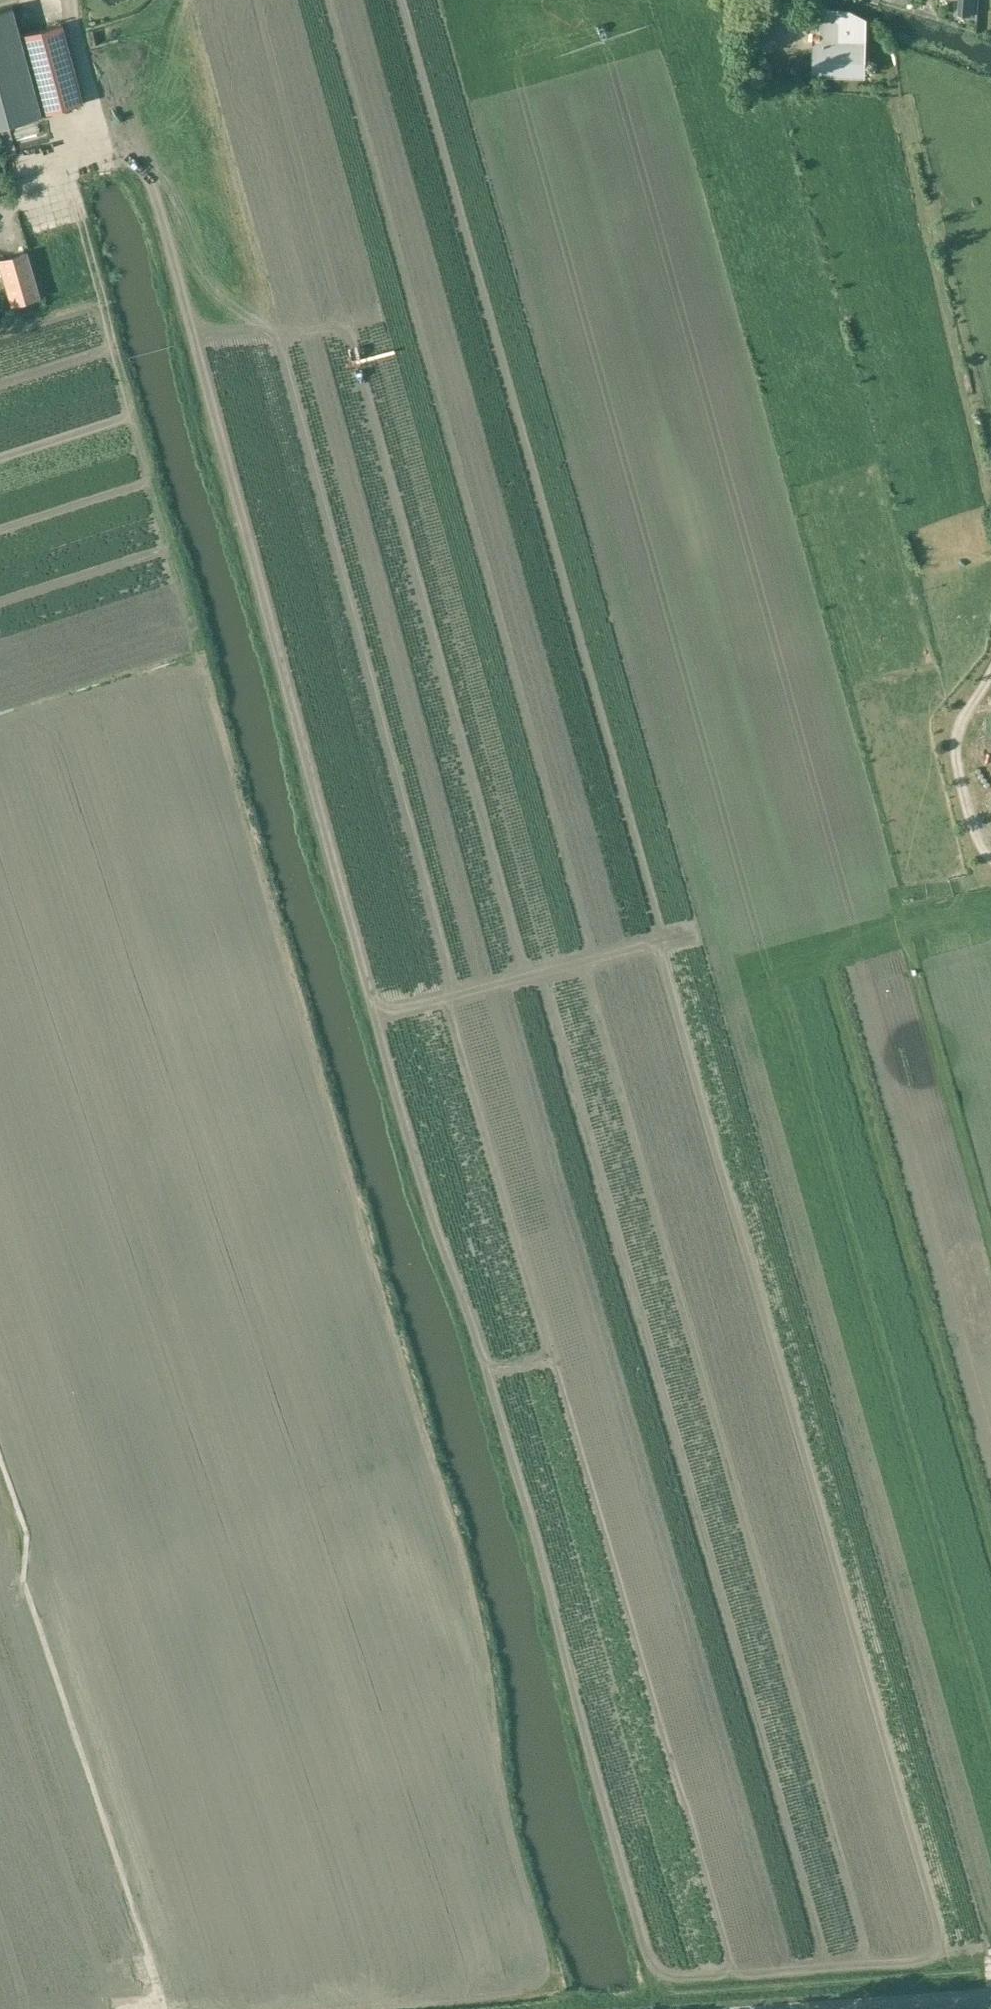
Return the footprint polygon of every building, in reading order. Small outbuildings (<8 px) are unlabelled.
[(83,103),(62,24),(20,35),(13,6),(0,10),(0,126),(44,115),(44,113),(83,103)] [(814,7),(812,76),(864,77),(866,20),(850,11),(814,7)] [(24,250),(0,256),(0,274),(8,304),(36,296),(24,250)]
